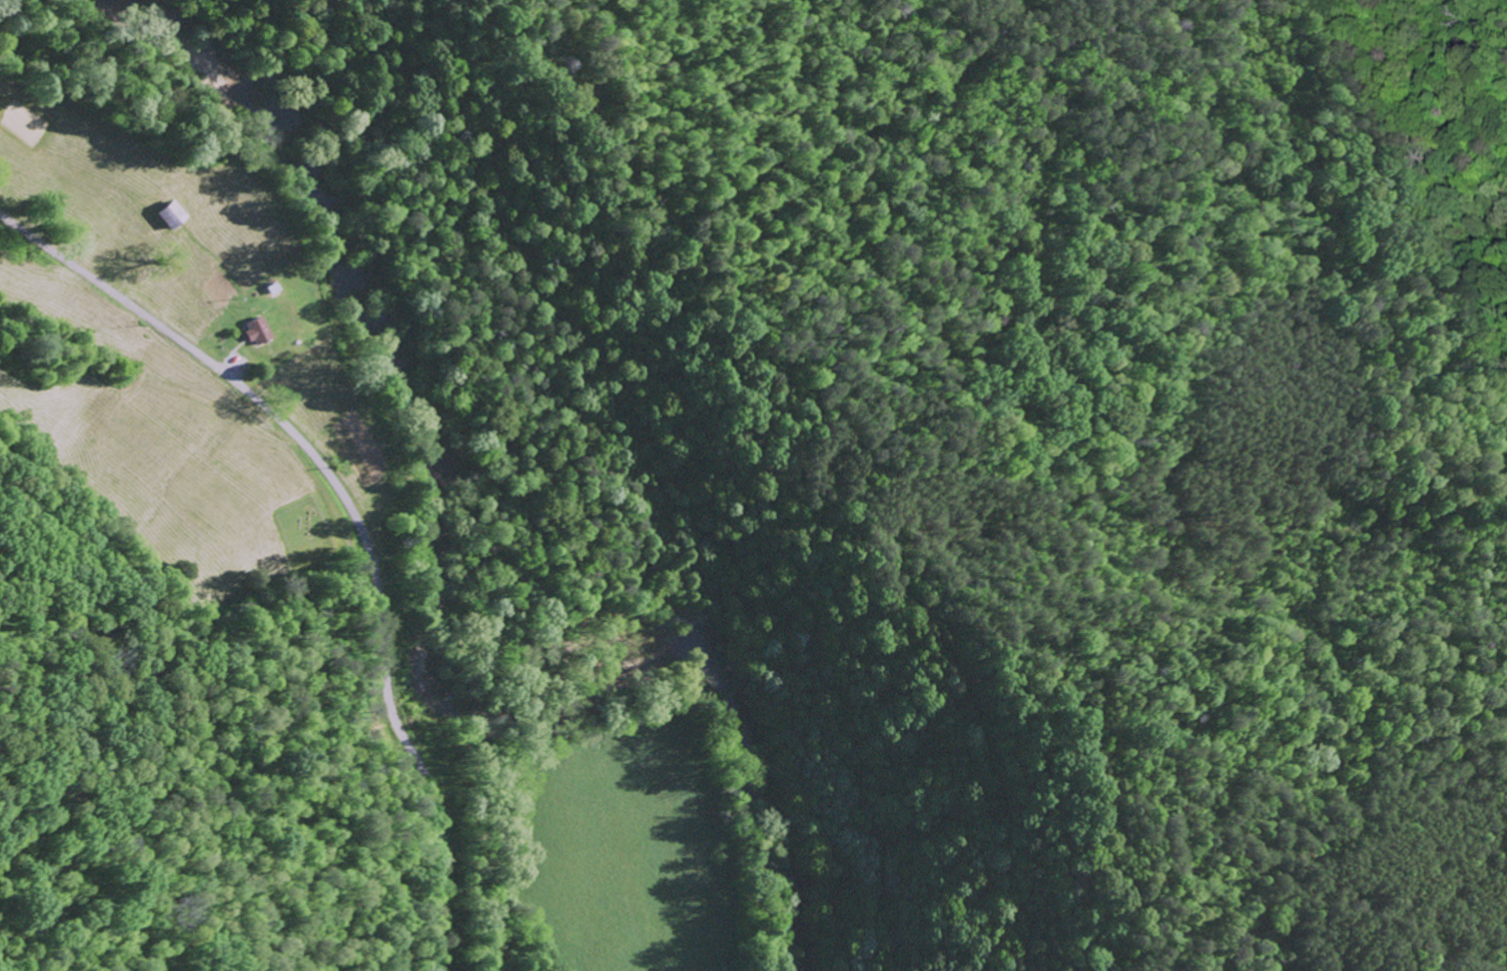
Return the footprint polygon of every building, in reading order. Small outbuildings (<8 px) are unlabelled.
[(252,346),(270,339),(261,316),(242,323),(252,346)]
